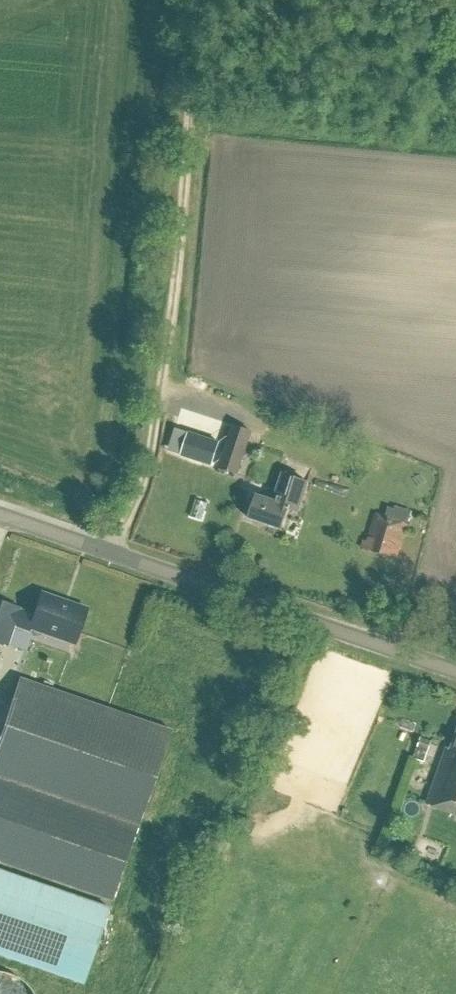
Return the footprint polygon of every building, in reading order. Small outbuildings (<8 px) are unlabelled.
[(219,469),(239,475),(253,432),(233,426),(219,469)] [(189,432),(181,456),(211,467),(220,443),(189,432)] [(256,496),(248,519),(280,530),(287,510),(296,513),(307,483),(281,474),(272,501),(256,496)] [(361,547),(397,558),(410,514),(389,508),(386,516),(376,513),(368,540),(364,539),(361,547)] [(32,615),(17,610),(17,609),(0,603),(0,643),(6,645),(11,628),(28,633),(29,629),(73,644),(85,609),(40,593),(32,615)] [(170,730),(19,677),(0,733),(0,863),(111,902),(170,730)] [(450,749),(447,748),(427,803),(455,813),(455,732),(450,749)] [(400,769),(411,779),(427,761),(416,751),(400,769)] [(82,983),(109,907),(0,870),(0,954),(82,983)]
